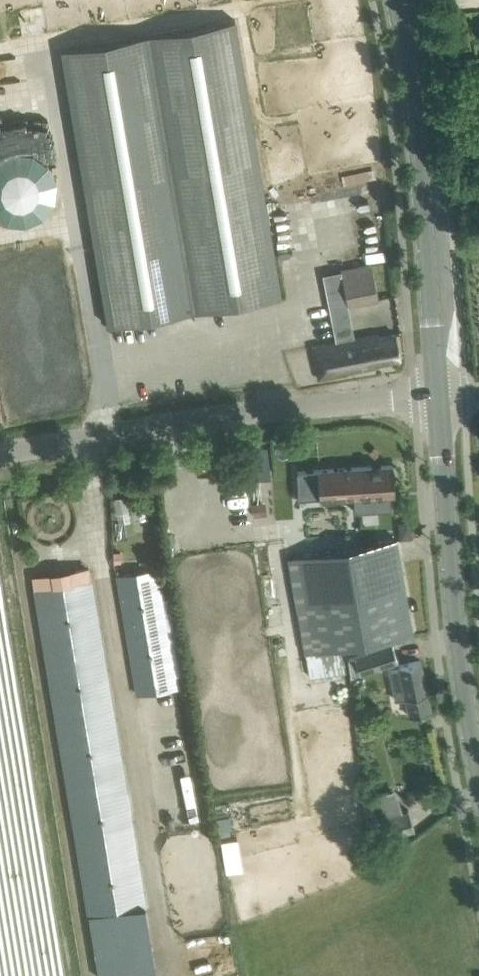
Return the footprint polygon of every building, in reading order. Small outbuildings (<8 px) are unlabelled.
[(235,19),(61,49),(108,325),(282,295),(235,19)] [(2,217),(13,221),(25,221),(36,218),(45,211),(52,201),(55,188),(54,175),(47,164),(37,155),(25,151),(13,151),(1,156),(0,157),(0,215),(2,217)] [(372,264),(341,270),(348,305),(379,299),(372,264)] [(379,337),(379,334),(312,347),(319,379),(348,373),(348,371),(378,365),(377,363),(401,358),(396,334),(379,337)] [(393,464),(297,471),(299,498),(319,497),(320,498),(354,495),(354,510),(379,508),(378,494),(395,492),(393,464)] [(126,494),(113,497),(116,512),(129,509),(126,494)] [(142,494),(129,498),(132,510),(146,506),(142,494)] [(301,555),(288,557),(308,669),(310,678),(346,671),(342,647),(393,638),(413,634),(396,538),(376,542),(301,555)] [(145,905),(92,588),(89,569),(71,572),(72,583),(36,589),(90,914),(145,905)] [(176,687),(160,588),(157,569),(118,575),(138,694),(176,687)] [(357,657),(351,659),(354,677),(363,674),(398,663),(393,646),(357,657)] [(399,665),(389,667),(391,676),(396,700),(406,698),(410,716),(412,716),(432,712),(421,660),(401,664),(399,665)] [(402,810),(395,789),(378,794),(390,836),(414,829),(408,808),(402,810)]
